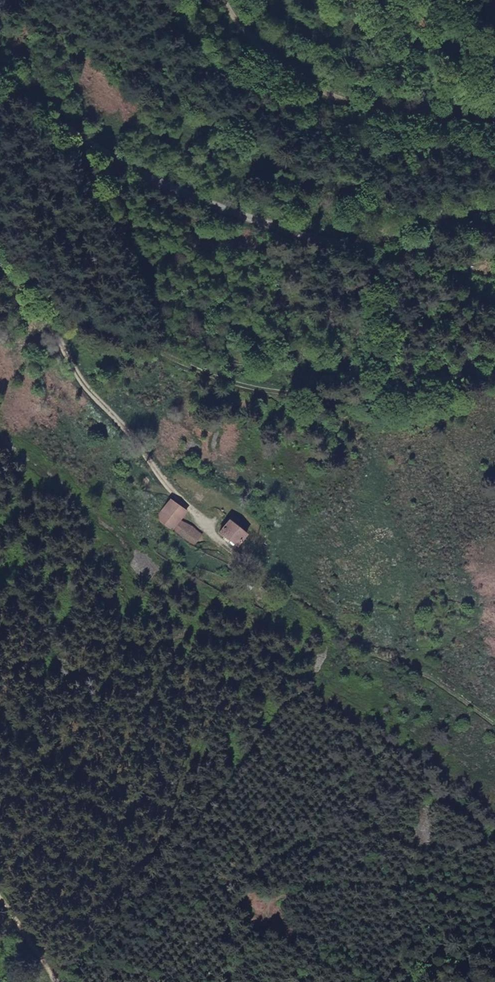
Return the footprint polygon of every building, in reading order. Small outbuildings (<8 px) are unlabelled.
[(175,527),(188,511),(186,508),(173,499),(160,516),(175,527)] [(222,530),(238,545),(248,532),(231,519),(222,530)]
